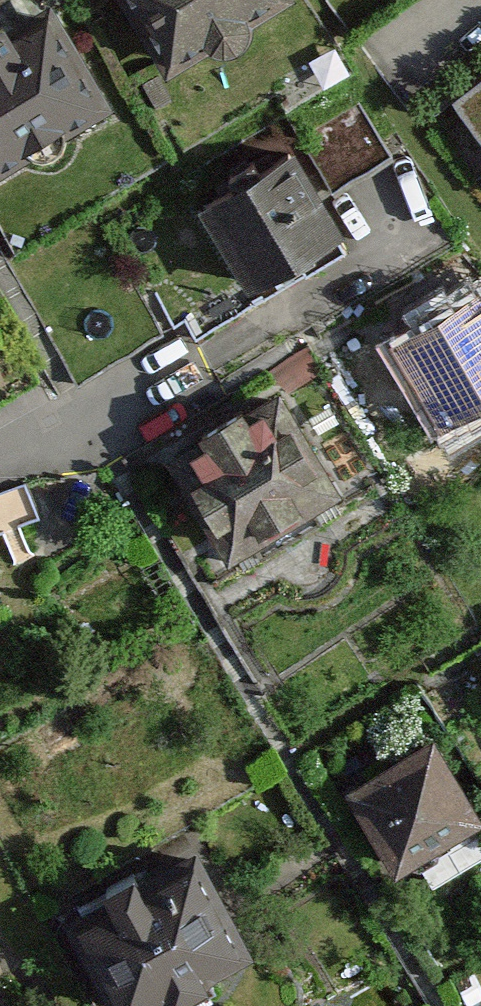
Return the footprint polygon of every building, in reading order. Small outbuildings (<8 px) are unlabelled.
[(166,71),(284,0),(121,0),(166,71)] [(0,39),(0,179),(111,121),(47,12),(0,39)] [(454,100),(480,137),(480,80),(454,100)] [(292,140),(200,193),(256,284),(345,231),(292,140)] [(400,338),(460,435),(480,424),(480,288),(400,338)] [(174,447),(238,559),(350,496),(286,384),(174,447)] [(9,613),(0,594),(0,616),(9,613)] [(354,791),(405,870),(480,821),(480,784),(447,731),(354,791)] [(71,926),(116,1005),(161,1005),(261,950),(206,853),(162,878),(149,855),(103,881),(115,901),(71,926)] [(9,997),(0,981),(0,1002),(9,997)]
